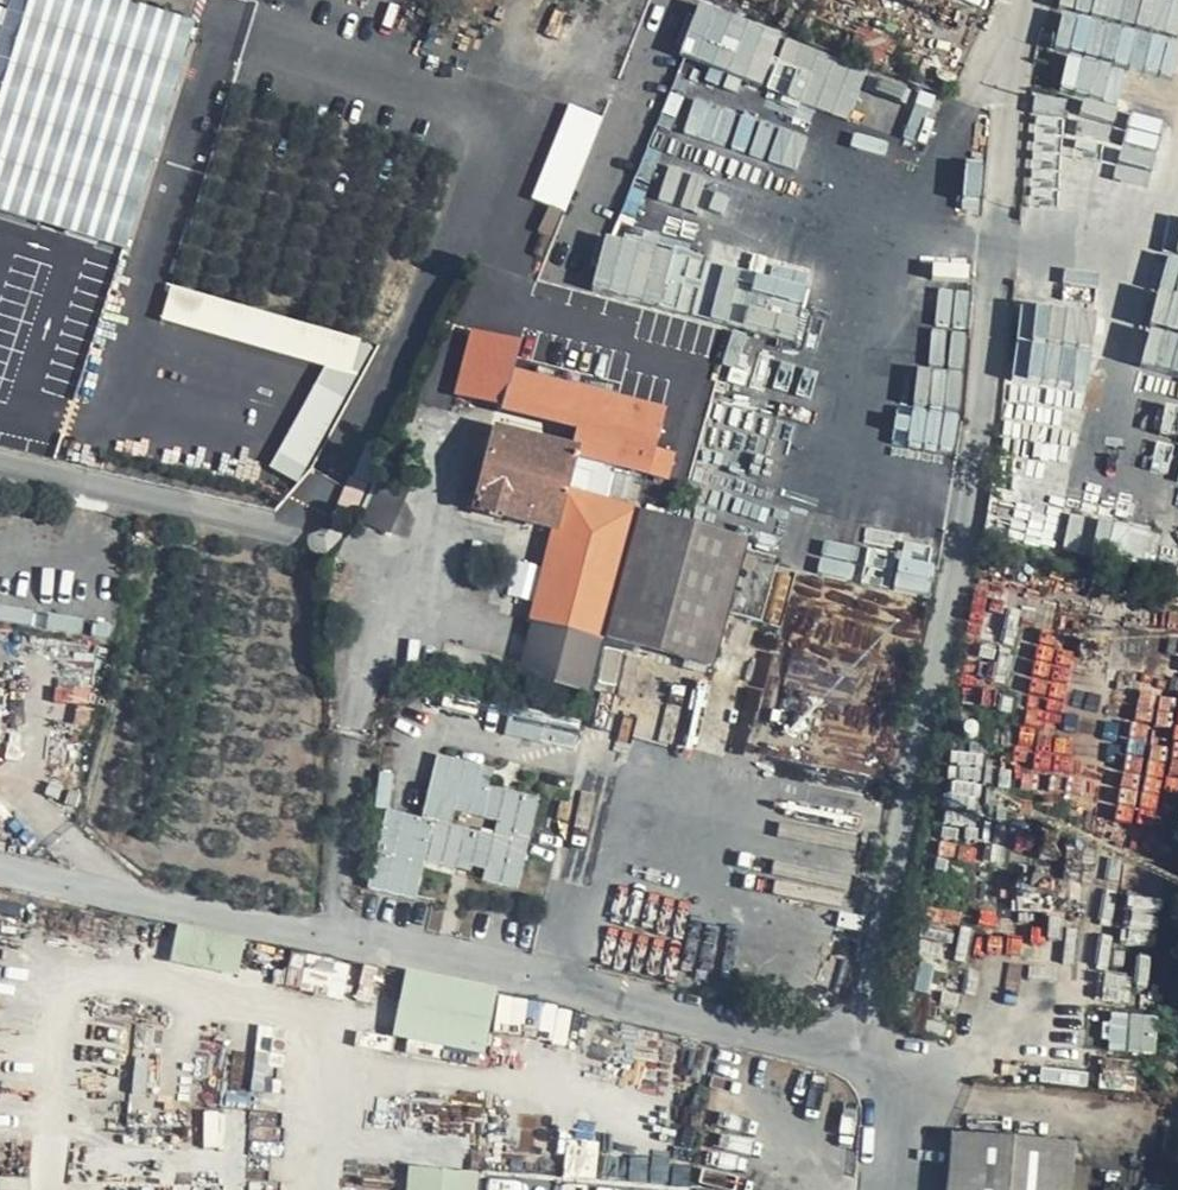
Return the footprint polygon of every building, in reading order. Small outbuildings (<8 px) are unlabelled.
[(815,121),(839,54),(699,5),(681,56),(772,88),(766,104),(815,121)] [(657,335),(741,138),(615,83),(530,284),(657,335)] [(65,422),(119,259),(86,249),(32,412),(65,422)] [(451,399),(497,412),(506,376),(509,366),(513,351),(467,338),(451,399)] [(630,516),(597,643),(706,673),(740,551),(772,559),(775,549),(820,397),(722,357),(710,387),(780,416),(740,550),(630,516)] [(509,366),(506,376),(519,379),(521,370),(509,366)] [(574,433),(567,455),(566,459),(610,472),(658,484),(663,458),(644,452),(652,413),(519,379),(506,376),(497,412),(574,433)] [(567,455),(491,436),(470,513),(548,534),(566,459),(567,455)] [(566,459),(548,534),(525,624),(597,643),(630,516),(603,507),(610,472),(566,459)] [(1025,496),(1018,529),(1061,538),(1068,505),(1025,496)] [(513,705),(508,734),(580,745),(584,717),(513,705)] [(526,869),(545,783),(499,772),(503,753),(441,739),(428,803),(445,807),(436,849),(526,869)] [(245,942),(177,927),(169,963),(237,978),(245,942)] [(498,991),(404,973),(391,1041),(485,1059),(498,991)] [(198,1036),(191,1101),(224,1104),(231,1040),(198,1036)] [(1075,1137),(950,1127),(945,1189),(1070,1189),(1075,1137)] [(567,1178),(613,1176),(611,1134),(565,1136),(567,1178)] [(408,1166),(406,1189),(476,1189),(478,1173),(408,1166)]
